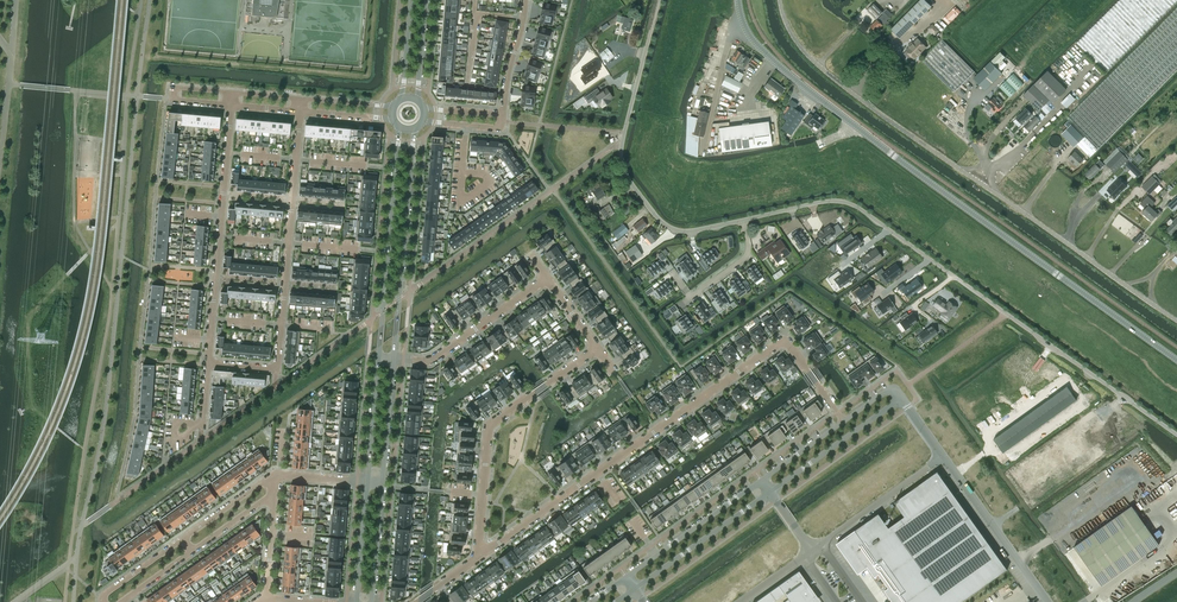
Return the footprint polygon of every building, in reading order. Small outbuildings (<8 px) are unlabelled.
[(245,15),(284,18),(286,0),(246,0),(245,15)] [(891,30),(900,38),(932,6),(925,0),(921,0),(891,30)] [(1076,43),(1105,73),(1171,7),(1176,1),(1176,0),(1120,0),(1076,43)] [(867,10),(876,19),(883,12),(874,3),(867,10)] [(556,16),(557,7),(543,4),(541,13),(553,15),(556,16)] [(943,19),(948,24),(961,12),(955,6),(943,19)] [(1176,70),(1176,8),(1094,92),(1067,118),(1069,120),(1065,124),(1068,128),(1062,134),(1074,147),(1077,144),(1090,157),(1095,153),(1098,150),(1176,70)] [(887,22),(886,21),(893,15),(886,9),(883,13),(883,14),(870,27),(875,32),(884,24),(884,25),(887,22)] [(551,24),(553,15),(541,13),(540,22),(541,23),(546,23),(551,24)] [(629,31),(633,20),(622,17),(622,16),(618,15),(616,21),(623,23),(621,29),(629,31)] [(496,21),(495,27),(506,29),(507,24),(507,23),(503,22),(504,21),(500,20),(500,22),(496,21)] [(495,27),(494,34),(504,36),(505,35),(505,30),(506,29),(495,27)] [(936,27),(931,32),(935,35),(939,30),(936,27)] [(550,41),(553,32),(539,28),(536,37),(548,40),(550,41)] [(494,34),(493,40),(503,42),(503,41),(504,36),(494,34)] [(545,49),(548,40),(536,37),(534,46),(545,49)] [(914,59),(921,52),(926,47),(918,39),(913,44),(912,43),(909,46),(910,47),(906,51),(907,52),(906,52),(909,55),(909,54),(914,59)] [(490,40),(489,46),(492,47),(502,48),(503,43),(503,42),(493,40),(490,40)] [(954,92),(956,90),(974,72),(943,40),(922,61),(954,92)] [(543,57),(545,49),(534,46),(531,54),(543,57)] [(492,47),(491,53),(501,55),(501,54),(502,49),(502,48),(492,47)] [(604,59),(612,53),(607,48),(600,54),(604,59)] [(736,62),(741,53),(736,50),(730,61),(735,64),(736,62)] [(488,52),(487,59),(500,61),(500,60),(501,55),(491,53),(488,52)] [(1007,65),(1002,60),(1006,57),(1000,52),(974,79),(985,90),(1002,73),(1000,71),(1007,65)] [(740,65),(746,56),(741,53),(736,62),(740,65)] [(745,67),(750,59),(746,56),(740,65),(739,67),(743,69),(745,67)] [(487,59),(485,65),(488,66),(499,68),(499,66),(500,62),(500,61),(487,59)] [(540,73),(543,65),(530,60),(527,69),(540,73)] [(584,75),(580,78),(585,84),(597,76),(595,73),(600,69),(594,60),(581,70),(584,75)] [(488,66),(487,72),(498,74),(498,73),(499,68),(488,66)] [(537,82),(540,73),(527,69),(523,77),(537,82)] [(1064,91),(1066,90),(1048,71),(1034,85),(1053,103),(1064,91)] [(487,72),(486,78),(496,80),(497,79),(498,74),(487,72)] [(739,81),(743,75),(738,72),(736,75),(734,78),(739,81)] [(1013,74),(1006,80),(1017,91),(1023,84),(1013,74)] [(438,75),(437,82),(446,83),(449,83),(452,83),(453,77),(450,76),(438,75)] [(737,92),(742,83),(725,76),(721,85),(737,92)] [(486,78),(485,85),(495,87),(495,86),(496,81),(496,80),(486,78)] [(778,97),(784,89),(770,78),(764,87),(774,94),(771,97),(772,98),(774,100),(775,100),(778,97)] [(1006,80),(999,87),(1010,98),(1016,91),(1006,80)] [(437,82),(436,90),(445,90),(445,88),(446,83),(437,82)] [(1033,85),(1023,95),(1037,109),(1039,111),(1040,110),(1041,109),(1047,104),(1049,101),(1033,85)] [(533,97),(534,88),(522,87),(522,96),(533,97)] [(597,88),(584,97),(587,101),(587,100),(588,101),(592,98),(593,100),(598,107),(601,105),(602,107),(610,102),(608,100),(612,97),(606,89),(600,93),(597,88)] [(488,92),(487,101),(494,101),(496,101),(496,97),(495,97),(495,93),(488,92)] [(1062,103),(1067,108),(1075,99),(1070,94),(1062,103)] [(532,109),(533,97),(522,96),(521,105),(528,106),(528,108),(532,109)] [(1002,105),(1001,104),(1003,102),(998,96),(995,99),(994,98),(988,103),(993,108),(992,108),(996,112),(1002,105)] [(791,135),(804,115),(794,109),(797,104),(791,100),(788,104),(790,106),(782,118),(786,121),(781,128),(791,135)] [(1047,104),(1041,109),(1047,114),(1052,109),(1047,104)] [(1016,119),(1013,121),(1019,127),(1022,124),(1022,125),(1024,127),(1034,117),(1035,116),(1039,111),(1037,109),(1031,114),(1026,108),(1016,118),(1016,119)] [(698,119),(694,135),(698,136),(703,137),(709,112),(700,110),(698,119)] [(1034,117),(1024,127),(1030,132),(1041,121),(1037,117),(1042,112),(1040,110),(1039,111),(1035,116),(1034,117)] [(181,121),(182,113),(169,112),(168,119),(175,120),(181,121)] [(813,116),(809,114),(803,122),(812,128),(813,126),(818,129),(820,127),(821,128),(825,122),(824,122),(824,120),(815,113),(813,116)] [(686,153),(685,153),(697,156),(698,136),(694,135),(698,119),(688,116),(686,153)] [(243,130),(244,119),(240,119),(240,117),(238,117),(238,118),(236,118),(235,130),(236,130),(243,130)] [(174,133),(175,120),(168,119),(167,132),(174,133)] [(771,145),(768,121),(748,124),(748,123),(742,124),(742,125),(718,128),(722,152),(771,145)] [(290,135),(291,123),(290,123),(290,122),(288,122),(287,123),(284,123),(283,134),(290,135)] [(365,137),(366,130),(351,129),(350,136),(365,137)] [(380,138),(381,131),(366,130),(365,137),(367,137),(380,138)] [(1120,135),(1112,143),(1117,148),(1129,160),(1141,173),(1149,165),(1152,162),(1136,145),(1123,133),(1120,135)] [(432,136),(432,143),(444,144),(444,137),(443,137),(443,135),(439,135),(439,137),(432,136)] [(498,142),(496,152),(500,154),(509,148),(504,142),(498,142)] [(176,152),(177,145),(165,144),(164,151),(176,152)] [(509,148),(500,154),(504,160),(512,154),(514,153),(512,150),(510,151),(509,148)] [(1113,158),(1106,165),(1115,173),(1128,161),(1129,160),(1117,148),(1115,151),(1112,153),(1110,155),(1113,158)] [(378,160),(379,151),(364,149),(363,156),(371,157),(370,160),(378,160)] [(176,159),(176,152),(164,151),(164,158),(176,159)] [(1076,166),(1083,159),(1075,151),(1068,158),(1076,166)] [(504,160),(503,160),(506,166),(516,159),(517,158),(515,155),(514,156),(512,154),(504,160)] [(516,159),(506,166),(510,171),(520,164),(521,163),(519,160),(518,161),(516,159)] [(1095,164),(1085,174),(1090,180),(1101,170),(1100,169),(1104,165),(1100,160),(1095,164)] [(1128,161),(1125,164),(1130,170),(1134,166),(1128,161)] [(520,164),(510,171),(514,176),(525,169),(523,166),(522,167),(520,164)] [(173,179),(174,172),(162,171),(161,177),(173,179)] [(239,179),(239,173),(232,172),(231,183),(237,184),(238,184),(238,179),(239,179)] [(376,183),(376,173),(369,173),(369,176),(361,175),(361,182),(376,183)] [(1160,184),(1160,183),(1162,181),(1154,174),(1152,176),(1141,186),(1150,194),(1160,184)] [(1119,178),(1108,190),(1115,197),(1127,185),(1121,180),(1119,178)] [(245,180),(239,179),(238,179),(238,184),(237,184),(237,190),(244,191),(245,180)] [(538,190),(535,185),(537,185),(534,182),(533,182),(531,180),(526,184),(533,193),(535,192),(536,193),(539,191),(538,190)] [(285,195),(286,183),(285,183),(279,183),(278,194),(285,195)] [(533,193),(526,184),(521,187),(528,197),(533,193)] [(605,195),(598,184),(590,189),(590,187),(586,190),(588,194),(592,192),(598,200),(605,195)] [(528,197),(521,187),(515,191),(522,201),(528,197)] [(522,201),(515,191),(510,195),(517,205),(522,201)] [(517,205),(510,195),(505,199),(512,208),(512,209),(512,210),(515,208),(514,207),(517,205)] [(616,204),(622,199),(623,197),(622,195),(614,201),(616,204)] [(1147,217),(1153,210),(1150,207),(1155,203),(1147,196),(1141,203),(1146,208),(1142,213),(1147,217)] [(1168,205),(1172,210),(1176,205),(1176,197),(1176,196),(1168,205)] [(626,215),(637,206),(630,197),(626,200),(627,202),(624,204),(627,207),(622,211),(626,215)] [(512,208),(505,199),(500,202),(507,212),(506,212),(507,213),(510,211),(509,210),(512,209),(512,208)] [(507,212),(500,202),(494,206),(501,216),(502,217),(505,215),(504,214),(506,212),(507,212)] [(614,213),(608,204),(600,210),(597,205),(593,208),(590,210),(593,215),(592,216),(598,224),(602,222),(614,213)] [(283,218),(284,207),(276,206),(275,217),(282,218),(283,218)] [(501,216),(494,206),(489,210),(496,220),(501,216)] [(235,220),(235,214),(236,209),(235,209),(228,208),(227,220),(235,220)] [(496,220),(489,210),(484,214),(491,223),(496,220)] [(1153,210),(1147,217),(1152,222),(1157,215),(1158,217),(1162,213),(1159,210),(1156,212),(1153,210)] [(491,223),(484,214),(479,217),(486,227),(491,223)] [(486,227),(479,217),(474,221),(480,231),(486,227)] [(1176,229),(1176,217),(1173,221),(1171,219),(1167,222),(1171,226),(1166,231),(1171,236),(1176,229)] [(634,229),(630,232),(634,236),(646,226),(647,225),(645,223),(642,219),(636,224),(632,227),(634,229)] [(480,231),(474,221),(468,225),(475,235),(480,231)] [(617,239),(628,230),(623,224),(612,233),(617,239)] [(475,235),(468,225),(463,229),(470,238),(471,239),(473,237),(473,236),(475,235)] [(820,232),(817,234),(823,242),(835,233),(829,225),(823,230),(822,229),(819,231),(820,232)] [(658,237),(650,228),(643,234),(642,235),(645,239),(646,237),(651,243),(658,237)] [(470,238),(463,229),(458,232),(465,242),(470,238)] [(797,233),(796,231),(791,235),(792,237),(801,249),(802,248),(803,249),(808,245),(807,244),(808,243),(800,231),(797,233)] [(465,242),(458,232),(453,236),(453,237),(460,246),(465,242)] [(370,244),(371,234),(356,233),(356,240),(363,240),(363,243),(370,244)] [(555,242),(549,233),(546,235),(544,233),(539,237),(541,239),(537,242),(536,242),(538,246),(539,245),(541,248),(543,247),(545,250),(555,242)] [(838,242),(837,243),(837,244),(838,243),(846,253),(845,254),(845,255),(852,249),(853,250),(858,247),(857,246),(862,243),(861,242),(861,243),(856,236),(857,236),(856,235),(853,238),(850,234),(838,243),(838,242)] [(615,248),(627,239),(624,235),(616,242),(615,241),(610,246),(613,250),(615,248)] [(457,247),(460,246),(453,237),(448,241),(451,245),(450,246),(449,253),(450,254),(458,249),(457,247)] [(789,251),(787,249),(786,248),(780,240),(775,243),(774,241),(757,253),(762,259),(771,253),(774,257),(773,258),(776,261),(777,262),(789,253),(789,252),(789,251)] [(559,252),(554,244),(555,242),(545,250),(547,252),(545,254),(547,256),(546,257),(549,260),(559,252)] [(642,255),(635,245),(625,252),(632,262),(642,255)] [(702,258),(698,260),(705,271),(709,268),(707,264),(718,256),(717,255),(719,254),(714,248),(713,249),(701,257),(702,258)] [(875,249),(862,259),(868,267),(865,269),(868,272),(874,268),(872,266),(871,265),(881,258),(879,254),(878,252),(878,253),(875,249)] [(422,251),(421,262),(428,262),(430,262),(431,252),(422,251)] [(566,262),(559,252),(549,260),(551,264),(552,263),(554,266),(556,265),(558,267),(566,262)] [(626,259),(622,253),(621,252),(618,255),(622,261),(624,263),(627,261),(626,259)] [(231,262),(232,256),(224,255),(223,267),(230,267),(230,268),(231,262)] [(354,259),(353,265),(368,267),(369,257),(362,256),(361,259),(360,259),(354,259)] [(688,256),(678,264),(688,277),(696,271),(690,263),(692,262),(688,256)] [(653,276),(664,268),(659,260),(655,263),(654,262),(651,265),(651,266),(647,269),(648,269),(647,270),(651,276),(652,275),(653,276)] [(530,273),(526,268),(527,267),(525,264),(524,264),(521,261),(512,267),(521,280),(519,277),(522,275),(523,277),(526,275),(527,276),(530,274),(530,273)] [(237,263),(231,262),(230,268),(230,267),(229,274),(236,274),(237,263)] [(293,266),(291,280),(298,280),(299,267),(300,263),(293,262),(293,266)] [(573,271),(566,262),(558,267),(560,270),(558,272),(557,273),(560,276),(561,275),(563,278),(573,271)] [(881,268),(875,273),(878,277),(881,274),(887,282),(887,283),(902,272),(896,264),(884,272),(881,268)] [(754,265),(746,271),(755,282),(762,277),(754,265)] [(277,278),(278,267),(278,266),(278,267),(271,266),(270,278),(277,278)] [(521,280),(512,267),(503,274),(510,284),(513,282),(514,283),(517,282),(518,282),(521,280)] [(838,271),(828,278),(832,285),(835,282),(840,288),(844,285),(845,287),(850,283),(849,281),(853,278),(847,269),(846,269),(847,270),(840,274),(838,271)] [(781,270),(772,276),(775,280),(784,274),(781,270)] [(579,279),(573,271),(563,278),(564,280),(563,281),(566,284),(567,284),(569,282),(571,285),(581,278),(579,279)] [(510,284),(503,274),(503,275),(495,281),(503,292),(506,290),(505,289),(508,287),(507,286),(510,284)] [(575,296),(588,287),(581,278),(571,285),(573,288),(571,290),(573,292),(572,293),(575,296)] [(737,278),(729,283),(732,287),(731,288),(733,291),(734,291),(737,295),(745,289),(746,290),(749,288),(744,281),(741,283),(737,278)] [(902,283),(897,287),(900,291),(901,290),(907,298),(920,288),(917,283),(919,282),(916,278),(905,286),(902,283)] [(503,292),(495,281),(487,287),(492,295),(495,294),(496,295),(498,294),(499,294),(503,292)] [(661,297),(672,289),(667,281),(655,290),(661,297)] [(859,286),(851,292),(855,299),(858,297),(861,301),(862,300),(865,304),(870,300),(867,296),(874,292),(868,283),(860,288),(859,286)] [(163,293),(164,286),(152,284),(151,291),(163,293)] [(492,295),(487,287),(479,292),(486,304),(490,301),(489,300),(492,298),(490,297),(492,295)] [(581,305),(594,296),(588,287),(575,296),(576,296),(577,295),(579,297),(578,299),(579,301),(579,302),(581,305)] [(648,295),(654,291),(652,287),(645,292),(648,295)] [(275,302),(276,290),(269,289),(268,301),(275,302)] [(728,302),(719,290),(712,295),(715,300),(711,302),(718,312),(722,309),(720,307),(728,302)] [(227,304),(228,297),(227,297),(228,292),(227,292),(221,291),(220,303),(227,304)] [(486,304),(479,292),(477,291),(469,297),(470,299),(476,307),(478,305),(480,307),(482,305),(483,306),(486,304)] [(553,304),(551,300),(550,301),(546,296),(546,295),(542,298),(543,298),(540,300),(541,302),(539,303),(547,314),(555,308),(552,304),(553,304)] [(598,306),(592,298),(594,296),(581,305),(583,309),(584,308),(586,311),(588,309),(590,312),(588,313),(588,314),(600,305),(598,306)] [(888,297),(876,306),(877,306),(882,314),(894,305),(888,297)] [(476,307),(470,299),(462,304),(470,315),(473,313),(473,312),(475,310),(474,308),(476,307)] [(957,307),(949,302),(946,305),(944,304),(937,299),(933,305),(942,311),(940,313),(948,319),(957,307)] [(547,314),(539,303),(538,302),(535,304),(535,303),(532,305),(541,318),(547,314)] [(716,314),(711,308),(708,310),(702,302),(694,308),(703,319),(710,314),(712,317),(716,314)] [(470,315),(462,304),(453,311),(460,320),(463,318),(463,319),(466,317),(467,318),(470,315)] [(541,318),(532,305),(529,307),(530,307),(528,309),(536,321),(541,318)] [(607,314),(600,305),(588,314),(587,314),(590,318),(591,317),(592,319),(593,320),(594,318),(597,321),(607,314)] [(678,309),(674,305),(669,309),(672,314),(678,309)] [(783,306),(774,312),(779,318),(780,320),(783,318),(786,322),(787,321),(787,322),(792,318),(783,306)] [(668,308),(662,312),(664,314),(663,315),(666,319),(673,314),(672,314),(669,309),(668,308)] [(460,320),(453,311),(453,309),(443,316),(452,328),(453,329),(456,326),(455,326),(458,324),(457,322),(460,320)] [(536,321),(528,309),(525,311),(524,310),(522,312),(531,325),(530,323),(535,319),(536,321)] [(349,310),(348,320),(358,321),(358,318),(363,318),(364,311),(349,310)] [(531,325),(522,312),(519,314),(520,315),(517,317),(518,319),(524,327),(526,329),(531,325)] [(902,320),(899,322),(905,330),(917,321),(912,313),(908,316),(906,313),(900,317),(902,320)] [(613,323),(607,314),(597,321),(599,324),(597,326),(596,326),(599,330),(599,329),(601,332),(613,323)] [(767,314),(761,319),(771,333),(772,332),(776,329),(777,329),(774,324),(777,322),(776,320),(771,314),(768,316),(767,314)] [(693,326),(685,315),(675,322),(683,333),(687,331),(687,332),(693,328),(692,327),(693,326)] [(798,325),(794,328),(794,329),(797,333),(798,333),(798,334),(801,331),(802,333),(806,330),(805,329),(811,325),(804,316),(798,320),(796,322),(798,325)] [(524,327),(518,319),(516,320),(515,318),(512,320),(512,319),(508,322),(516,333),(524,327)] [(516,333),(508,322),(505,324),(506,325),(503,327),(504,329),(502,330),(509,340),(509,339),(508,338),(516,333)] [(429,333),(430,327),(428,327),(428,323),(423,323),(422,326),(415,326),(415,332),(429,333)] [(618,333),(611,325),(613,323),(601,332),(603,334),(602,335),(604,338),(605,337),(605,338),(607,336),(609,339),(618,333)] [(764,339),(759,332),(762,330),(758,324),(754,326),(755,328),(749,333),(757,344),(764,339)] [(699,325),(695,328),(699,334),(704,331),(699,325)] [(932,326),(919,335),(924,342),(937,333),(932,326)] [(509,340),(502,330),(500,332),(499,330),(496,332),(495,331),(492,333),(501,345),(509,340)] [(741,338),(735,342),(738,346),(737,347),(739,350),(740,350),(741,349),(743,353),(744,352),(749,349),(748,349),(749,348),(746,344),(749,342),(748,340),(741,330),(737,333),(741,338)] [(806,338),(803,340),(803,341),(806,346),(807,346),(811,343),(814,347),(816,345),(822,341),(815,332),(810,336),(809,334),(805,337),(806,338)] [(501,345),(492,333),(489,336),(489,337),(487,338),(488,340),(486,342),(493,351),(501,345)] [(580,343),(577,338),(577,337),(575,334),(574,335),(573,333),(565,339),(571,347),(572,346),(574,347),(576,346),(577,346),(580,344),(580,343)] [(624,342),(618,333),(609,339),(611,342),(610,344),(612,346),(611,347),(613,350),(626,341),(624,342)] [(157,344),(158,337),(146,336),(145,342),(157,344)] [(224,343),(224,336),(221,336),(217,336),(216,347),(222,348),(223,348),(223,343),(224,343)] [(571,347),(565,339),(563,337),(558,341),(567,354),(570,352),(569,351),(572,349),(571,347)] [(428,347),(429,340),(414,338),(413,345),(428,347)] [(493,351),(486,342),(484,343),(483,341),(480,343),(479,342),(476,345),(485,357),(493,351)] [(567,354),(558,341),(553,344),(561,356),(564,355),(567,354)] [(632,350),(626,341),(613,350),(616,354),(616,353),(618,356),(620,354),(622,357),(632,350)] [(817,351),(813,354),(813,355),(816,360),(817,360),(820,358),(822,359),(825,357),(824,355),(830,351),(829,351),(833,348),(829,343),(825,346),(823,342),(817,347),(815,348),(817,351)] [(230,343),(224,343),(223,343),(223,348),(222,348),(222,354),(229,355),(230,343)] [(561,356),(553,344),(547,348),(557,361),(559,359),(559,358),(561,356)] [(727,347),(721,351),(724,356),(723,357),(726,360),(727,359),(729,363),(730,362),(735,359),(735,358),(732,354),(735,352),(734,350),(730,344),(726,346),(727,347)] [(485,357),(476,345),(472,347),(473,348),(470,350),(472,352),(470,353),(476,363),(477,363),(476,361),(484,356),(484,357),(485,357)] [(270,359),(271,347),(270,347),(264,346),(263,358),(270,359)] [(557,361),(547,348),(542,352),(551,364),(553,362),(554,363),(557,361)] [(639,359),(632,350),(622,357),(624,360),(623,362),(624,364),(624,365),(626,368),(627,368),(631,365),(632,367),(637,363),(636,361),(639,359)] [(551,364),(542,352),(534,358),(542,370),(543,370),(543,371),(547,368),(546,367),(549,365),(547,363),(549,362),(551,364)] [(713,357),(707,362),(709,365),(707,366),(710,370),(712,369),(715,373),(715,372),(716,373),(721,369),(720,368),(721,368),(718,364),(721,361),(720,359),(715,352),(711,355),(713,357)] [(476,363),(470,353),(468,355),(466,353),(464,355),(463,354),(460,356),(468,369),(476,363)] [(468,369),(460,356),(456,359),(457,360),(454,362),(455,363),(453,365),(460,374),(460,373),(467,368),(468,369)] [(883,368),(874,356),(865,362),(869,368),(871,370),(874,368),(877,372),(878,372),(882,369),(882,368),(883,368)] [(776,360),(776,361),(778,364),(777,365),(779,369),(781,368),(785,373),(790,370),(794,367),(789,361),(788,358),(785,361),(782,357),(781,357),(776,360)] [(874,374),(871,370),(869,368),(865,362),(856,369),(862,377),(865,375),(868,379),(869,378),(873,375),(874,374)] [(460,374),(453,365),(451,366),(450,365),(447,366),(443,368),(444,369),(447,373),(445,374),(448,379),(450,378),(452,380),(460,374)] [(604,374),(601,371),(600,371),(597,366),(596,366),(596,365),(592,368),(593,369),(590,371),(592,372),(588,375),(596,385),(605,378),(603,375),(604,374)] [(692,368),(689,371),(694,378),(695,380),(698,377),(702,382),(702,381),(703,382),(708,378),(708,377),(706,374),(707,373),(704,368),(702,369),(700,366),(694,371),(692,368)] [(179,367),(179,373),(183,374),(195,375),(196,368),(187,367),(186,367),(179,367)] [(761,371),(760,372),(769,384),(778,378),(774,372),(772,369),(769,372),(766,368),(765,368),(761,371)] [(859,379),(862,377),(856,369),(847,375),(856,387),(857,387),(861,384),(862,383),(859,379)] [(220,384),(220,378),(221,371),(214,370),(212,384),(213,384),(213,383),(220,384)] [(232,379),(233,372),(221,371),(220,378),(232,379)] [(239,384),(240,372),(233,372),(232,379),(232,384),(239,384)] [(269,381),(270,375),(259,374),(258,386),(264,387),(265,384),(269,381)] [(523,384),(516,374),(507,380),(513,388),(515,386),(517,388),(518,387),(519,386),(520,387),(523,385),(523,384)] [(685,374),(675,381),(678,384),(678,385),(677,386),(681,392),(682,390),(685,394),(686,394),(691,390),(691,389),(688,385),(691,383),(690,380),(685,374)] [(596,385),(588,375),(585,377),(584,375),(581,377),(581,376),(577,379),(586,392),(596,385)] [(357,388),(358,382),(358,378),(352,378),(352,381),(343,380),(342,387),(357,388)] [(746,382),(749,387),(750,389),(754,395),(764,388),(759,382),(758,380),(755,382),(752,378),(751,379),(751,378),(746,382)] [(586,392),(577,379),(574,381),(574,382),(572,384),(573,386),(570,388),(577,398),(586,392)] [(511,389),(513,388),(507,380),(499,385),(507,396),(510,394),(510,393),(513,391),(511,389)] [(671,384),(661,391),(665,396),(663,397),(667,402),(668,400),(671,404),(672,403),(672,404),(677,400),(677,399),(674,395),(677,392),(676,390),(671,384)] [(224,393),(224,387),(224,386),(213,385),(212,385),(212,392),(224,393)] [(507,396),(499,385),(491,391),(497,399),(499,398),(500,400),(503,398),(504,399),(507,396)] [(1067,386),(993,439),(1003,453),(1076,400),(1067,386)] [(577,398),(570,388),(567,390),(565,388),(563,390),(562,389),(559,392),(559,393),(562,397),(560,398),(563,403),(565,402),(568,405),(577,398)] [(732,392),(731,393),(733,396),(732,397),(735,400),(736,399),(740,405),(749,399),(745,392),(743,390),(740,392),(737,388),(736,389),(732,392)] [(495,401),(497,399),(491,391),(483,397),(491,408),(494,405),(496,403),(495,401)] [(655,395),(645,402),(650,409),(651,411),(655,409),(658,413),(659,413),(664,410),(664,409),(655,395)] [(491,408),(483,397),(482,396),(474,402),(481,411),(483,410),(484,411),(487,409),(487,410),(491,408)] [(816,397),(807,404),(816,416),(821,412),(817,406),(820,404),(817,399),(816,397)] [(298,409),(297,415),(303,416),(313,417),(314,410),(311,410),(312,399),(311,398),(302,405),(302,409),(298,409)] [(717,402),(717,403),(725,415),(735,409),(730,403),(729,401),(726,403),(723,399),(722,399),(717,402)] [(481,411),(474,402),(466,407),(468,409),(467,409),(474,419),(475,420),(478,417),(477,416),(480,414),(479,412),(481,411)] [(807,404),(798,410),(802,417),(805,414),(807,417),(810,421),(816,416),(807,404)] [(151,417),(152,410),(140,409),(139,416),(151,417)] [(702,414),(711,427),(721,421),(716,414),(715,412),(711,414),(708,409),(708,410),(707,409),(702,413),(702,414)] [(798,410),(789,416),(798,429),(804,425),(799,419),(802,417),(798,410)] [(221,419),(222,412),(210,411),(209,418),(216,419),(216,422),(216,423),(221,419)] [(1101,412),(1077,430),(1096,458),(1121,440),(1101,412)] [(639,425),(635,420),(636,420),(634,416),(633,417),(632,415),(623,422),(629,430),(631,428),(633,430),(635,428),(636,429),(639,426),(639,425)] [(150,425),(151,417),(139,416),(138,422),(150,425)] [(789,416),(780,423),(785,429),(788,427),(789,429),(792,433),(798,429),(789,416)] [(472,427),(472,423),(471,423),(467,422),(467,420),(460,419),(460,422),(459,422),(458,431),(459,432),(468,432),(468,430),(471,430),(471,427),(472,427)] [(629,430),(623,422),(621,419),(612,425),(622,438),(625,435),(624,434),(627,432),(626,431),(629,430)] [(688,424),(687,424),(690,428),(688,429),(692,434),(693,433),(697,438),(707,431),(702,424),(700,422),(697,424),(694,420),(693,420),(688,423),(688,424)] [(148,431),(150,425),(138,422),(137,428),(148,431)] [(780,423),(771,429),(780,442),(786,437),(783,433),(782,431),(785,429),(780,423)] [(622,438),(612,425),(604,431),(611,441),(614,439),(615,441),(618,439),(618,440),(622,438)] [(418,434),(419,427),(406,426),(405,433),(418,434)] [(147,437),(148,431),(137,428),(135,435),(147,437)] [(771,429),(762,435),(767,442),(770,439),(771,441),(772,441),(775,446),(780,442),(771,429)] [(673,434),(673,435),(683,448),(692,441),(687,435),(686,432),(682,435),(679,430),(679,431),(678,430),(673,434)] [(715,438),(722,433),(719,430),(712,435),(715,438)] [(611,441),(604,431),(596,436),(605,449),(609,447),(608,446),(611,444),(609,442),(611,441)] [(475,437),(475,433),(474,433),(468,432),(459,432),(458,441),(471,443),(471,440),(473,441),(473,437),(475,437)] [(145,443),(147,437),(135,435),(134,441),(145,443)] [(761,440),(755,444),(763,454),(768,450),(765,446),(765,445),(764,444),(767,442),(762,435),(759,438),(761,440)] [(605,449),(596,436),(588,442),(595,452),(597,451),(599,453),(601,451),(602,452),(605,449)] [(659,445),(658,445),(661,449),(659,450),(663,455),(664,453),(668,459),(678,452),(673,445),(671,443),(668,445),(665,441),(664,441),(664,440),(658,444),(659,445)] [(144,450),(145,443),(134,441),(132,447),(144,450)] [(474,447),(474,443),(473,443),(471,443),(458,441),(457,452),(470,453),(470,450),(472,451),(473,447),(474,447)] [(595,452),(588,442),(580,448),(589,461),(592,458),(594,456),(593,454),(595,452)] [(748,445),(745,448),(747,451),(749,454),(750,453),(752,452),(754,454),(757,458),(763,454),(755,444),(750,448),(748,445)] [(143,456),(144,450),(132,447),(131,453),(143,456)] [(741,447),(736,451),(737,453),(746,466),(748,465),(747,463),(751,460),(747,455),(741,447)] [(589,461),(580,448),(572,454),(579,464),(581,462),(582,464),(585,462),(586,463),(589,461)] [(267,460),(268,450),(268,451),(262,455),(258,449),(252,453),(262,466),(261,465),(264,463),(264,464),(267,462),(268,462),(267,461),(267,460)] [(659,460),(657,456),(656,457),(654,455),(652,451),(649,453),(648,452),(646,454),(655,467),(660,463),(658,460),(659,460)] [(1065,451),(1056,458),(1070,477),(1079,470),(1065,451)] [(472,459),(472,456),(470,455),(470,453),(457,452),(456,462),(459,462),(472,463),(473,459),(472,459)] [(138,475),(143,456),(131,453),(126,477),(132,478),(136,475),(138,475)] [(262,466),(252,453),(246,457),(256,471),(256,470),(255,469),(258,467),(259,468),(261,466),(262,467),(262,466)] [(737,453),(732,457),(734,459),(740,468),(743,465),(745,467),(746,466),(737,453)] [(579,464),(572,454),(563,460),(565,462),(573,472),(576,470),(576,469),(578,467),(577,465),(579,464)] [(655,467),(646,454),(643,456),(643,457),(641,459),(650,471),(655,467)] [(403,455),(403,462),(415,463),(418,463),(418,456),(403,455)] [(256,471),(246,457),(241,461),(250,475),(249,473),(252,471),(253,472),(255,470),(256,471)] [(1056,458),(1046,465),(1061,484),(1070,477),(1056,458)] [(650,471),(641,459),(639,460),(638,460),(635,462),(644,475),(650,471)] [(734,459),(729,463),(736,473),(738,472),(736,470),(740,468),(734,459)] [(293,467),(294,467),(305,468),(308,468),(309,461),(299,461),(293,460),(293,465),(293,466),(293,467)] [(250,475),(241,461),(235,465),(244,479),(245,479),(244,477),(246,475),(247,476),(250,474),(250,475)] [(470,470),(471,467),(472,467),(472,463),(459,462),(458,472),(468,473),(468,470),(470,470)] [(573,472),(565,462),(557,467),(556,466),(563,477),(565,475),(566,476),(569,474),(569,475),(573,472)] [(644,475),(635,462),(632,464),(633,464),(631,466),(639,478),(644,475)] [(729,463),(723,467),(729,475),(733,473),(734,475),(736,473),(729,463)] [(722,464),(716,468),(725,481),(727,479),(726,478),(729,475),(723,467),(722,464)] [(244,479),(235,465),(229,470),(239,483),(238,481),(241,479),(241,480),(244,478),(244,479)] [(1046,465),(1037,472),(1051,491),(1061,484),(1046,465)] [(560,478),(563,477),(556,466),(547,473),(550,477),(549,477),(551,480),(552,480),(555,485),(556,485),(560,483),(559,482),(562,480),(560,478)] [(639,478),(631,466),(628,468),(627,467),(625,469),(634,482),(639,478)] [(716,468),(711,472),(719,483),(722,480),(724,482),(725,481),(716,468)] [(634,482),(625,469),(622,471),(623,472),(620,474),(629,486),(634,482)] [(239,483),(229,470),(230,472),(225,476),(223,474),(233,487),(232,486),(235,484),(238,482),(238,483),(239,483)] [(836,543),(858,574),(868,567),(875,577),(879,574),(888,588),(885,590),(892,600),(889,601),(961,601),(1007,569),(938,471),(894,502),(905,516),(889,527),(881,516),(879,513),(855,530),(836,543)] [(470,479),(470,475),(468,475),(468,473),(458,472),(457,482),(469,483),(470,483),(471,479),(470,479)] [(711,472),(706,476),(715,488),(717,487),(715,485),(719,483),(711,472)] [(1037,472),(1028,478),(1042,498),(1051,491),(1037,472)] [(233,487),(223,474),(217,478),(227,491),(226,490),(229,488),(230,489),(232,487),(233,487)] [(706,476),(701,479),(709,490),(712,488),(713,489),(715,488),(706,476)] [(227,491),(217,478),(211,482),(220,494),(221,496),(221,495),(220,494),(223,492),(224,493),(226,491),(227,491)] [(1028,478),(1018,485),(1033,505),(1042,498),(1028,478)] [(701,479),(696,483),(705,496),(706,494),(705,493),(709,490),(701,479)] [(696,483),(690,487),(698,498),(702,495),(703,497),(705,496),(696,483)] [(306,493),(307,486),(291,485),(291,491),(306,493)] [(216,499),(206,486),(200,490),(210,503),(209,502),(212,500),(213,501),(215,499),(216,499)] [(690,487),(685,491),(694,503),(696,502),(695,500),(698,498),(690,487)] [(210,503),(200,490),(195,494),(204,508),(204,507),(203,506),(206,504),(207,505),(209,503),(210,503)] [(592,493),(589,494),(597,505),(602,502),(595,491),(593,493),(592,493)] [(685,491),(680,494),(688,505),(691,503),(692,504),(694,503),(685,491)] [(400,493),(399,499),(414,501),(415,494),(404,493),(400,493)] [(204,508),(195,494),(189,498),(198,512),(199,512),(198,510),(200,508),(201,509),(204,507),(204,508)] [(587,497),(584,499),(592,509),(593,511),(599,507),(597,505),(589,494),(586,496),(587,497)] [(680,494),(675,498),(684,511),(685,509),(684,508),(688,505),(680,494)] [(198,512),(189,498),(183,502),(193,516),(192,514),(195,512),(195,513),(198,511),(198,512)] [(675,498),(669,502),(677,513),(681,510),(682,512),(684,511),(675,498)] [(581,500),(579,502),(587,513),(592,509),(584,499),(582,501),(581,500)] [(193,516),(183,502),(177,507),(187,520),(186,518),(189,516),(189,517),(192,515),(192,516),(193,516)] [(577,505),(574,506),(583,519),(588,515),(587,513),(579,502),(576,504),(577,505)] [(669,502),(664,505),(673,518),(675,517),(674,515),(677,513),(669,502)] [(468,509),(468,504),(467,504),(453,503),(452,513),(454,513),(464,514),(464,511),(467,512),(467,508),(468,509)] [(664,505),(659,509),(667,520),(670,518),(671,519),(673,518),(664,505)] [(571,507),(568,509),(576,521),(577,522),(583,519),(574,506),(572,508),(571,507)] [(1159,544),(1132,506),(1074,547),(1101,585),(1159,544)] [(187,520),(177,507),(171,511),(181,524),(180,523),(183,521),(184,521),(186,519),(187,520)] [(566,512),(563,514),(564,515),(571,524),(576,521),(568,509),(565,511),(566,512)] [(659,509),(654,513),(663,525),(664,524),(663,523),(667,520),(659,509)] [(181,524),(171,511),(166,515),(175,528),(174,527),(177,525),(178,526),(180,524),(181,524)] [(466,520),(466,517),(464,517),(464,514),(454,513),(453,523),(467,524),(467,520),(466,520)] [(654,513),(648,517),(652,523),(651,524),(654,528),(655,527),(656,528),(660,525),(661,527),(663,525),(654,513)] [(556,518),(554,520),(563,532),(572,525),(571,524),(564,515),(561,517),(560,515),(559,514),(556,517),(556,518)] [(175,528),(166,515),(160,519),(169,533),(169,532),(168,531),(171,529),(172,530),(175,528)] [(261,537),(256,529),(259,527),(259,528),(260,528),(261,519),(260,519),(252,525),(251,523),(251,524),(249,526),(249,527),(246,529),(245,527),(255,541),(261,537)] [(549,526),(547,528),(554,538),(563,532),(554,520),(552,521),(551,520),(548,523),(548,524),(549,526)] [(164,536),(155,523),(149,527),(158,540),(157,539),(160,537),(161,538),(163,536),(164,536)] [(466,528),(467,524),(453,523),(451,523),(450,533),(462,534),(463,531),(465,532),(465,528),(466,528)] [(158,540),(149,527),(143,531),(152,545),(153,544),(152,543),(154,541),(155,542),(158,540)] [(255,541),(245,527),(245,528),(243,530),(243,531),(241,533),(240,531),(239,532),(249,545),(255,541)] [(344,535),(344,528),(329,527),(329,534),(344,535)] [(543,528),(540,530),(549,543),(554,539),(554,538),(547,528),(546,527),(543,529),(543,528)] [(538,533),(535,534),(544,546),(549,543),(540,530),(537,532),(538,533)] [(152,545),(143,531),(137,535),(147,549),(146,547),(149,545),(149,546),(152,544),(152,545)] [(249,545),(239,532),(240,532),(237,534),(238,535),(235,537),(234,536),(243,549),(249,545)] [(464,540),(464,537),(462,536),(462,534),(450,533),(449,542),(458,544),(464,544),(465,544),(465,540),(464,540)] [(532,535),(529,537),(539,550),(544,546),(535,534),(533,536),(532,535)] [(147,549),(137,535),(131,539),(141,553),(140,551),(143,549),(143,550),(146,548),(146,549),(147,549)] [(632,543),(629,539),(628,540),(626,538),(624,536),(623,535),(618,539),(619,541),(627,551),(629,550),(627,548),(631,545),(630,544),(632,543)] [(243,549),(234,536),(233,536),(234,536),(231,538),(232,539),(229,541),(228,540),(237,553),(238,553),(237,552),(242,548),(243,549)] [(343,545),(343,538),(328,537),(328,544),(330,544),(343,545)] [(527,540),(525,542),(532,552),(533,554),(539,550),(529,537),(527,539),(527,540)] [(141,553),(131,539),(125,544),(135,557),(134,555),(137,553),(138,554),(140,552),(141,553)] [(237,553),(228,540),(228,541),(225,542),(226,543),(223,545),(222,544),(232,557),(237,553)] [(627,551),(619,541),(614,544),(620,553),(624,550),(625,552),(627,551)] [(460,549),(460,546),(458,546),(458,544),(449,542),(448,542),(447,553),(448,553),(448,555),(454,556),(455,553),(459,554),(460,554),(461,550),(460,549)] [(522,543),(519,545),(527,555),(532,552),(525,542),(522,543)] [(135,557),(125,544),(120,548),(129,561),(128,559),(131,558),(132,558),(134,556),(135,557)] [(232,557),(222,544),(222,545),(220,547),(217,549),(216,548),(226,562),(232,557)] [(620,553),(614,544),(609,548),(617,558),(618,557),(617,555),(620,553)] [(517,547),(514,549),(515,550),(522,561),(523,561),(528,557),(527,555),(519,545),(516,547),(517,547)] [(286,546),(285,553),(301,554),(301,548),(298,547),(286,546)] [(129,561),(120,548),(114,552),(123,565),(124,565),(123,564),(125,562),(126,563),(129,561)] [(226,562),(216,548),(216,549),(214,551),(214,552),(212,554),(211,552),(210,552),(220,566),(226,562)] [(617,558),(609,548),(604,552),(610,560),(614,558),(615,560),(617,558)] [(507,553),(505,555),(513,567),(522,561),(515,550),(512,552),(511,550),(511,551),(510,550),(507,552),(507,553)] [(123,565),(114,552),(114,553),(109,557),(118,569),(117,568),(119,566),(120,567),(123,565)] [(220,566),(210,552),(211,553),(208,555),(209,556),(206,558),(205,556),(214,570),(214,569),(219,565),(220,566)] [(610,560),(604,552),(599,556),(606,566),(608,565),(607,563),(610,560)] [(500,561),(497,563),(505,573),(513,567),(505,555),(502,556),(498,558),(499,559),(500,561)] [(214,570),(205,556),(204,557),(205,557),(202,559),(203,560),(200,562),(199,560),(199,561),(208,574),(214,570)] [(606,566),(599,556),(594,559),(600,568),(603,565),(604,567),(606,566)] [(118,569),(109,557),(110,559),(105,563),(107,566),(107,567),(103,570),(106,573),(105,573),(107,576),(106,576),(107,577),(112,573),(112,574),(118,569)] [(600,568),(594,559),(589,563),(596,573),(597,572),(596,570),(600,568)] [(208,574),(199,561),(196,563),(197,564),(194,566),(193,565),(202,577),(207,573),(208,574)] [(596,573),(589,563),(587,561),(581,565),(589,575),(593,573),(594,575),(596,573)] [(493,563),(490,565),(500,578),(505,574),(505,573),(497,563),(497,562),(494,564),(493,563)] [(202,577),(193,565),(190,567),(191,568),(188,570),(187,569),(195,580),(200,576),(202,577)] [(488,568),(486,569),(495,582),(500,578),(490,565),(488,567),(488,568)] [(577,568),(572,572),(580,584),(586,581),(582,576),(577,568)] [(195,580),(187,569),(187,570),(185,571),(185,572),(183,574),(182,573),(181,573),(191,586),(189,584),(195,580)] [(483,570),(480,572),(489,585),(495,582),(486,569),(483,571),(483,570)] [(798,571),(778,585),(784,594),(785,595),(803,582),(800,578),(802,576),(798,571)] [(478,575),(475,577),(484,589),(489,585),(480,572),(477,574),(478,575)] [(580,584),(572,572),(566,576),(575,588),(580,584)] [(191,586),(181,573),(182,574),(179,576),(180,576),(177,578),(176,577),(185,591),(191,586)] [(254,583),(253,581),(255,579),(252,575),(250,576),(248,573),(242,577),(251,590),(257,586),(256,585),(254,583)] [(339,583),(340,577),(325,575),(324,582),(339,583)] [(575,588),(566,576),(561,580),(563,582),(570,592),(575,588)] [(185,591),(176,577),(175,577),(176,578),(173,580),(174,581),(171,583),(170,581),(179,595),(185,591)] [(251,590),(242,577),(237,581),(246,593),(251,590)] [(472,578),(470,580),(479,593),(484,589),(475,577),(473,579),(472,578)] [(467,583),(465,585),(465,586),(473,596),(473,597),(479,593),(470,580),(467,582),(467,583)] [(179,595),(170,581),(170,582),(167,584),(168,585),(165,587),(164,585),(174,599),(179,595)] [(246,593),(237,581),(232,584),(240,597),(245,593),(246,593)] [(570,592),(563,582),(557,586),(564,596),(570,592)] [(785,595),(788,599),(790,601),(795,601),(812,590),(808,585),(806,586),(803,582),(785,595)] [(240,597),(232,584),(231,585),(233,587),(228,591),(227,588),(226,588),(235,600),(240,597)] [(164,585),(164,586),(161,588),(162,589),(159,591),(158,589),(158,590),(167,601),(169,601),(174,599),(164,585)] [(282,591),(282,592),(297,593),(298,586),(282,585),(282,587),(282,591)] [(455,590),(464,601),(473,596),(465,586),(463,587),(461,586),(461,585),(457,587),(458,588),(455,590)] [(778,585),(774,588),(780,597),(784,594),(778,585)] [(565,596),(564,596),(557,586),(552,589),(559,599),(560,600),(565,596)] [(226,588),(221,592),(228,601),(233,601),(235,600),(226,588)] [(338,597),(339,590),(324,588),(324,589),(325,589),(325,595),(338,597)] [(774,588),(769,591),(776,600),(780,597),(774,588)] [(391,589),(390,599),(396,600),(396,596),(406,597),(406,590),(391,589)] [(552,589),(547,593),(554,601),(556,601),(559,599),(552,589)] [(158,590),(156,592),(156,593),(154,595),(153,594),(152,594),(158,601),(167,601),(158,590)] [(455,590),(453,592),(452,591),(449,593),(450,594),(449,594),(451,596),(448,598),(450,601),(464,601),(455,590)] [(795,601),(816,601),(817,601),(814,597),(815,596),(812,590),(795,601)] [(765,594),(770,601),(773,601),(776,600),(769,591),(765,594)] [(221,592),(223,595),(218,598),(217,596),(217,597),(221,601),(228,601),(221,592)] [(547,593),(542,596),(546,601),(554,601),(547,593)] [(152,594),(153,594),(150,596),(150,597),(148,599),(147,598),(146,598),(149,601),(158,601),(152,594)]
